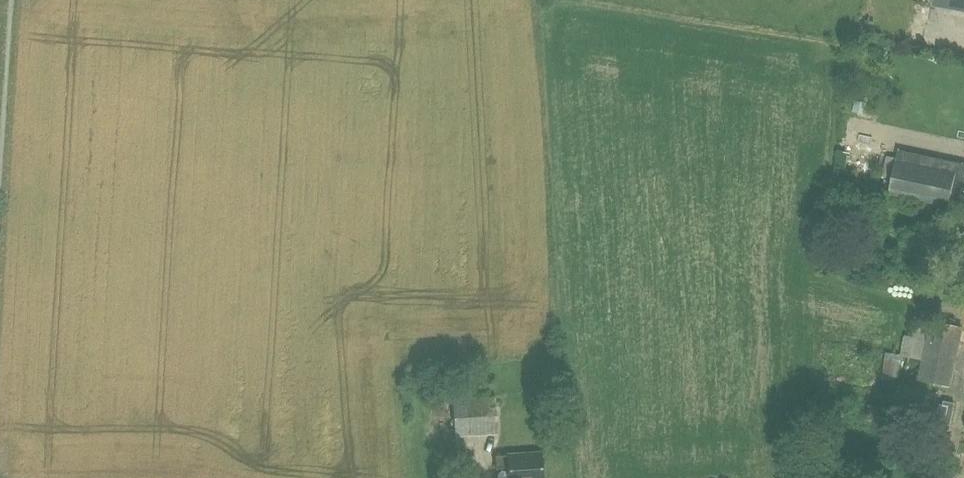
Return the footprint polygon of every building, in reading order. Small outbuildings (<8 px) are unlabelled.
[(933,4),(933,5),(963,10),(963,0),(934,0),(933,4)] [(853,111),(862,113),(864,101),(855,100),(853,111)] [(899,151),(890,194),(963,209),(963,164),(899,151)] [(902,375),(919,379),(931,320),(917,317),(912,336),(905,334),(901,354),(885,352),(881,377),(898,380),(902,356),(906,357),(902,375)] [(931,320),(919,379),(950,385),(963,327),(931,320)] [(498,433),(496,397),(454,400),(456,436),(498,433)] [(950,425),(955,403),(944,400),(943,404),(939,403),(936,418),(940,418),(939,422),(950,425)] [(893,425),(895,408),(883,407),(881,423),(893,425)] [(541,453),(508,455),(508,456),(496,456),(497,469),(509,468),(510,477),(543,477),(541,453)]
